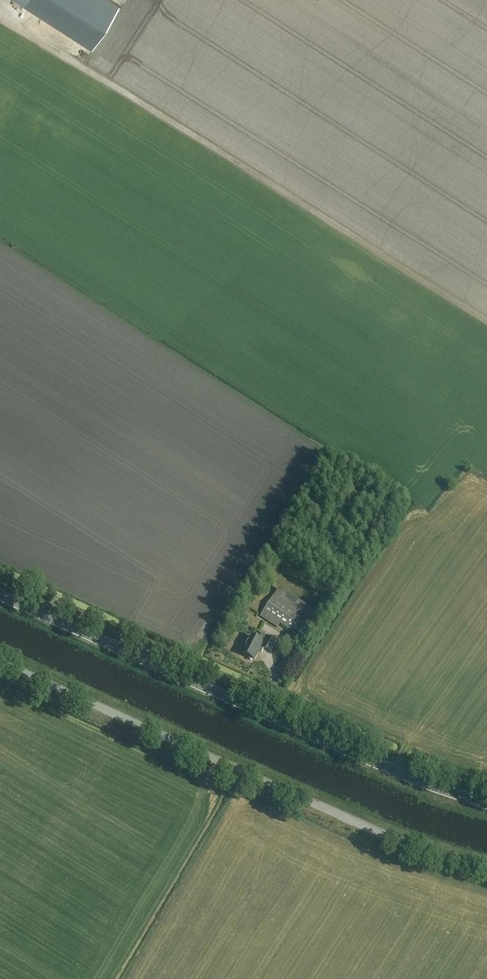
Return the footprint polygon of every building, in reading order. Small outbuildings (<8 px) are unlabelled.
[(25,4),(92,47),(120,3),(114,0),(28,0),(25,4)] [(297,634),(308,617),(303,614),(308,606),(280,587),(261,616),(278,628),(281,624),(297,634)] [(251,636),(246,646),(245,648),(242,649),(243,652),(242,654),(249,657),(250,660),(253,659),(255,660),(259,652),(262,653),(264,648),(270,652),(276,640),(262,633),(258,640),(251,636)]
